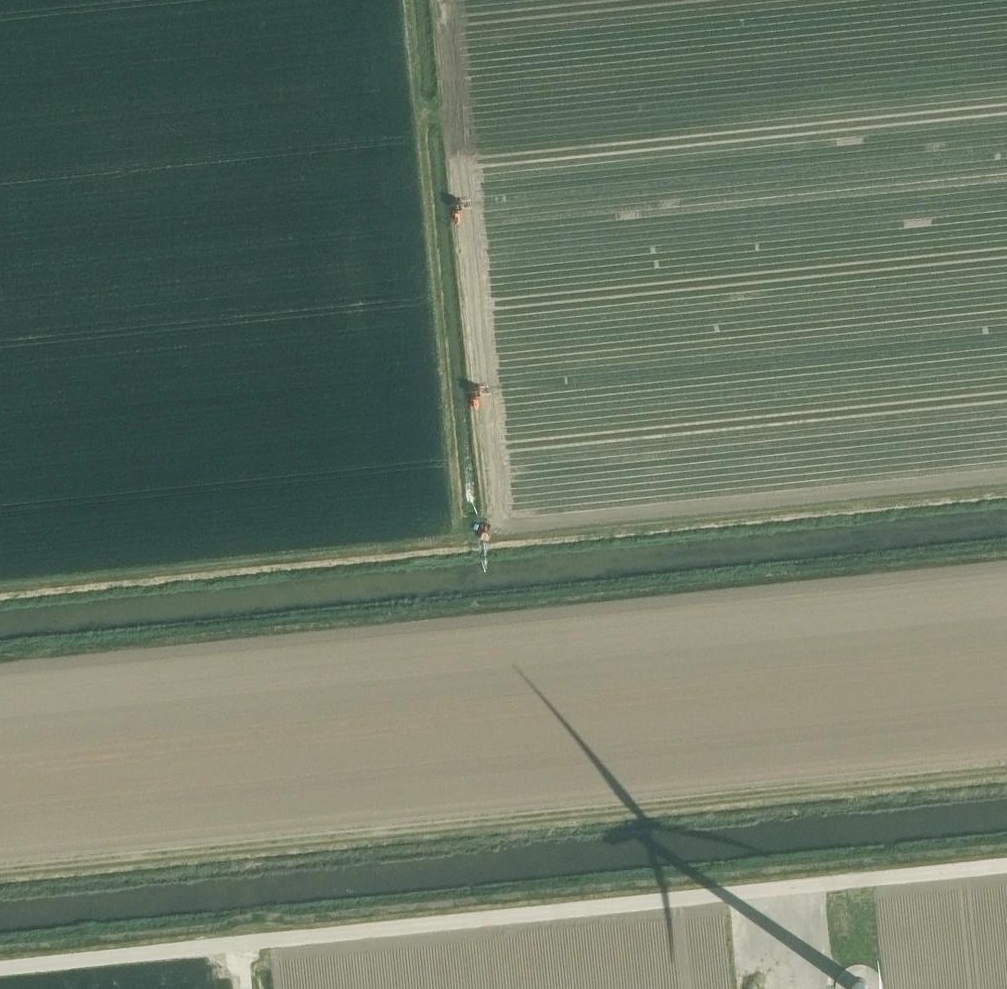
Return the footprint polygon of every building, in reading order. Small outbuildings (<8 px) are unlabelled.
[(828,961),(840,987),(852,981),(839,956),(828,961)]
